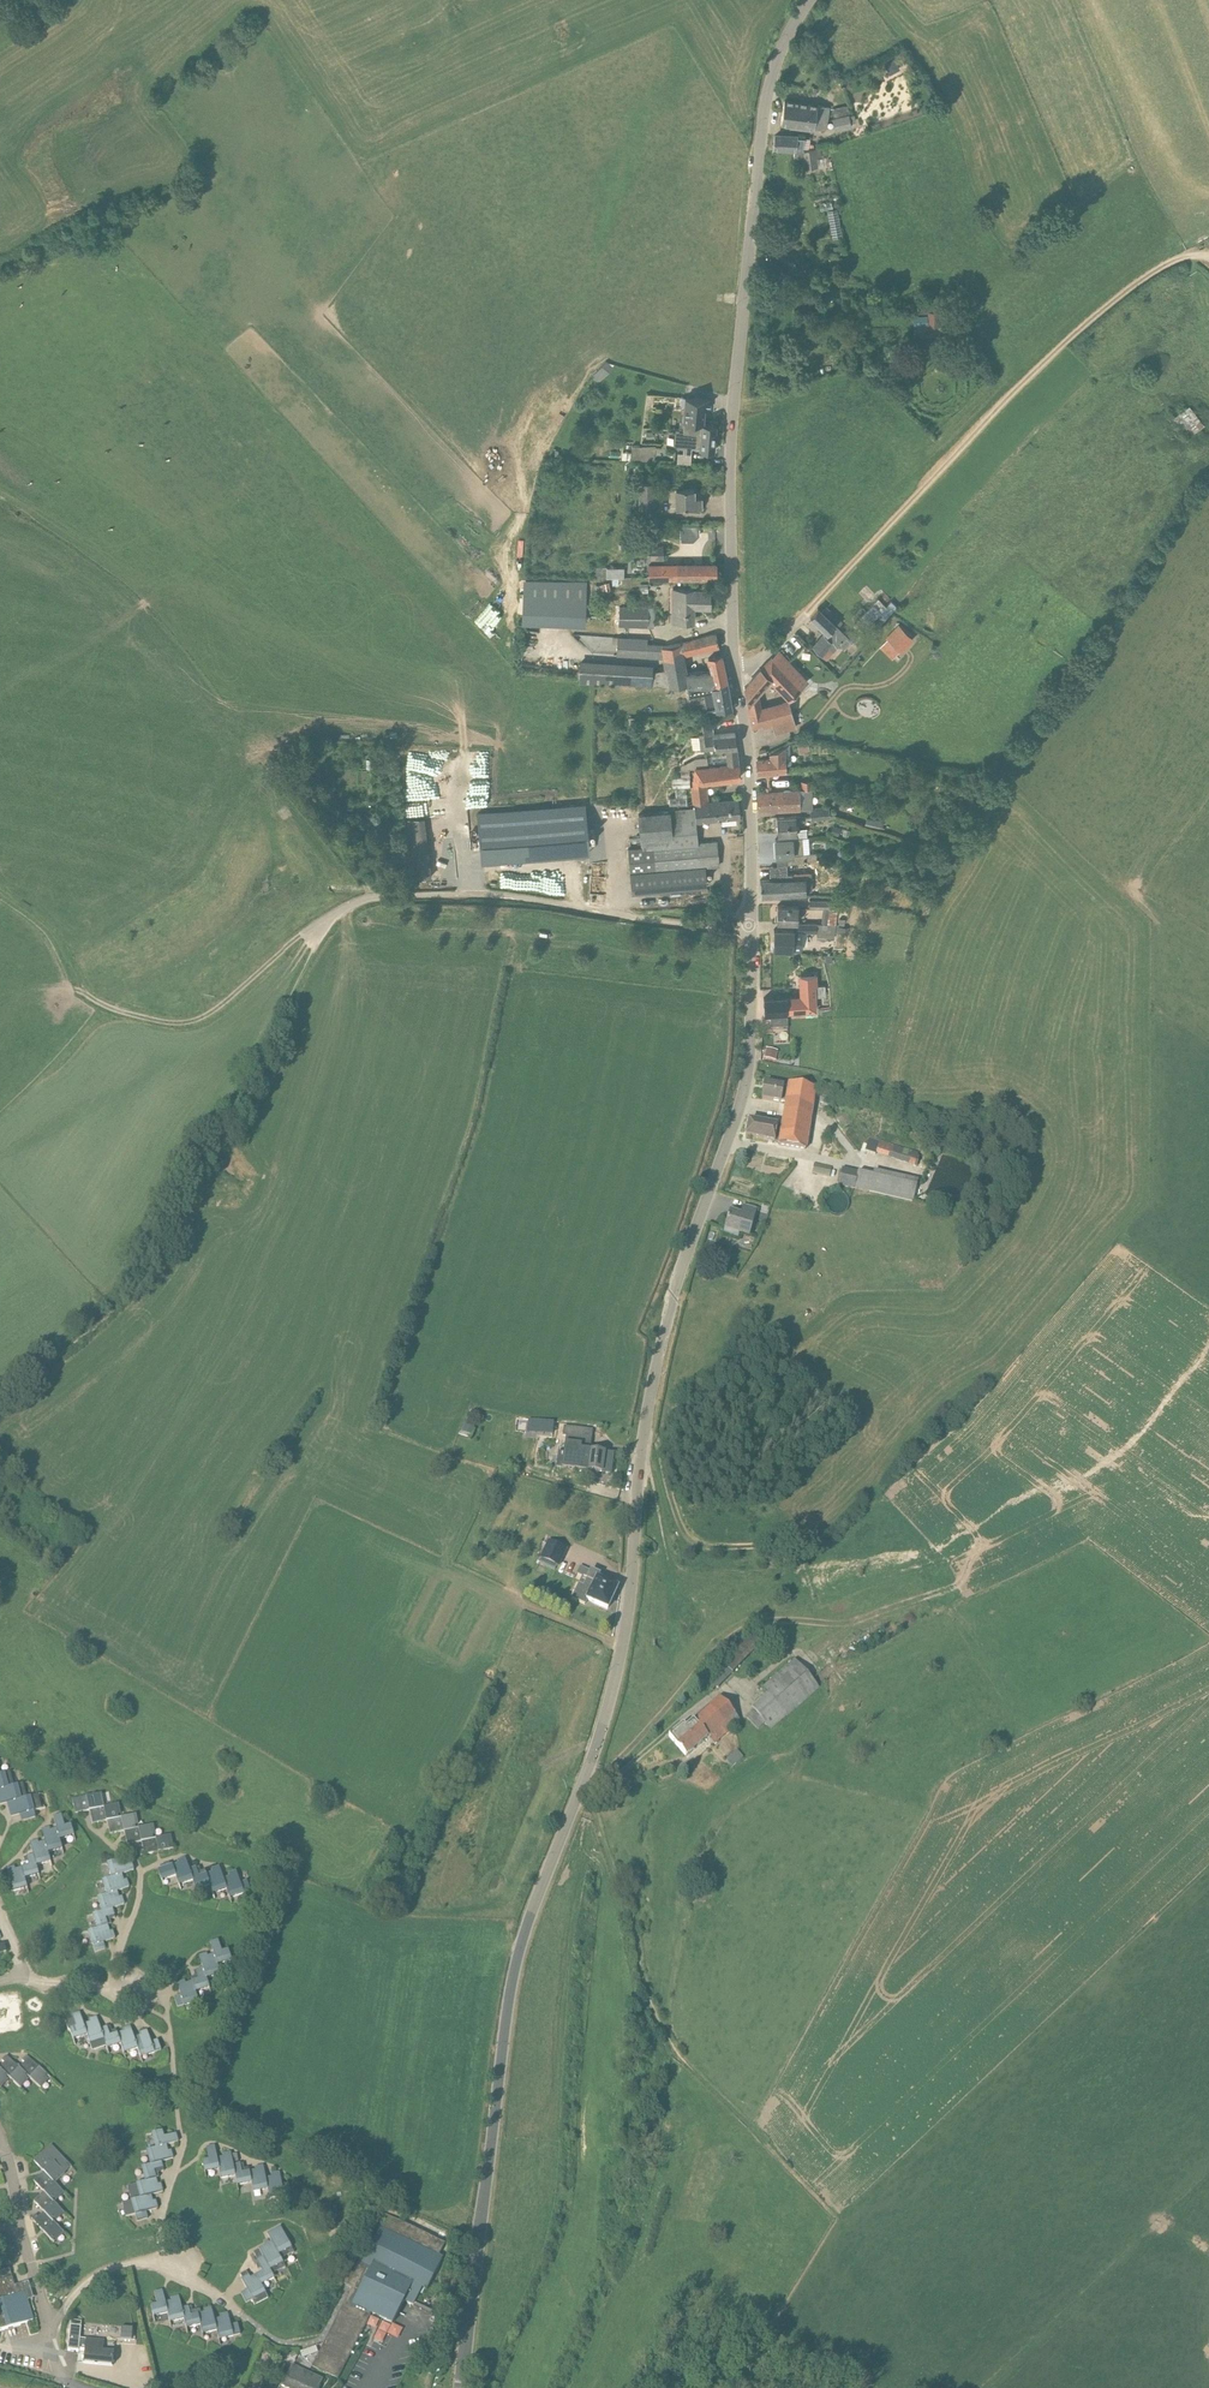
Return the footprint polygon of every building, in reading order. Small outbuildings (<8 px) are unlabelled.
[(784,100),(782,111),(827,118),(828,107),(784,100)] [(846,106),(833,109),(834,118),(848,115),(846,106)] [(825,129),(827,118),(782,111),(781,123),(825,129)] [(833,118),(835,130),(851,127),(850,123),(855,122),(853,115),(849,116),(848,115),(834,118),(833,118)] [(802,152),(803,152),(803,150),(804,137),(775,135),(773,148),(794,149),(794,151),(802,152)] [(803,152),(802,152),(804,169),(818,167),(817,157),(821,158),(821,154),(831,153),(830,146),(825,147),(825,148),(803,150),(803,152)] [(833,210),(832,200),(824,202),(825,211),(833,210)] [(828,216),(830,225),(840,223),(838,214),(828,216)] [(938,308),(918,308),(919,313),(928,313),(928,326),(941,326),(940,312),(938,312),(938,308)] [(600,381),(613,367),(606,360),(597,370),(598,371),(594,376),(600,381)] [(685,398),(682,430),(701,432),(702,424),(704,409),(709,410),(710,400),(685,398)] [(1181,424),(1187,420),(1196,433),(1207,425),(1192,405),(1175,417),(1181,424)] [(716,424),(702,424),(701,432),(682,430),(675,429),(673,448),(683,449),(683,454),(692,456),(692,449),(714,450),(716,424)] [(632,446),(630,461),(654,461),(656,447),(632,446)] [(694,489),(682,489),(669,489),(669,507),(676,507),(676,514),(701,513),(701,496),(694,496),(694,489)] [(648,559),(651,559),(663,559),(663,546),(657,546),(657,537),(650,537),(650,546),(648,546),(648,559)] [(650,577),(675,578),(716,577),(716,564),(650,565),(650,577)] [(598,566),(598,577),(626,577),(626,567),(598,566)] [(621,586),(621,578),(613,577),(613,586),(621,586)] [(524,578),(524,611),(585,614),(586,581),(524,578)] [(611,590),(609,582),(601,584),(603,592),(611,590)] [(671,588),(671,620),(694,620),(694,606),(710,606),(710,590),(696,590),(696,588),(671,588)] [(896,606),(891,600),(886,606),(878,598),(859,616),(867,625),(868,625),(877,616),(884,621),(896,606)] [(818,608),(810,616),(826,631),(812,646),(826,660),(835,650),(834,650),(839,644),(844,649),(852,640),(853,642),(857,638),(849,631),(846,634),(835,624),(840,619),(826,606),(821,611),(818,608)] [(618,626),(648,628),(650,609),(619,607),(618,626)] [(858,618),(854,622),(859,627),(863,623),(858,618)] [(872,680),(911,638),(899,627),(859,668),(872,680)] [(684,654),(719,646),(716,633),(663,644),(662,658),(669,687),(686,685),(686,683),(690,683),(688,672),(684,654)] [(663,644),(648,643),(648,639),(618,638),(617,656),(662,658),(663,644)] [(788,700),(790,698),(809,679),(780,650),(761,669),(745,686),(744,686),(753,724),(761,721),(762,725),(772,722),(775,732),(796,726),(788,701),(762,706),(760,694),(771,682),(788,700)] [(710,671),(713,685),(716,684),(726,682),(721,655),(707,658),(710,671)] [(616,668),(617,666),(580,663),(579,681),(616,683),(616,668)] [(692,683),(702,684),(699,671),(688,672),(690,683),(692,683)] [(699,671),(702,684),(711,685),(713,685),(710,671),(699,671)] [(704,695),(706,710),(719,708),(719,710),(722,709),(722,708),(731,707),(726,682),(716,684),(713,685),(711,685),(702,684),(692,683),(690,683),(686,683),(686,685),(689,697),(704,695)] [(640,716),(636,727),(644,730),(648,719),(640,716)] [(725,749),(726,755),(727,763),(728,765),(739,764),(738,761),(735,733),(714,734),(713,727),(703,727),(704,737),(699,737),(700,749),(700,751),(725,749)] [(799,742),(801,751),(811,749),(809,740),(799,742)] [(766,773),(767,778),(772,778),(772,772),(786,772),(786,760),(790,760),(789,745),(770,754),(770,758),(757,759),(757,773),(766,773)] [(710,765),(727,763),(726,755),(709,757),(710,765)] [(706,782),(740,778),(739,764),(728,765),(727,763),(708,766),(695,768),(692,785),(690,785),(690,787),(693,805),(697,801),(708,800),(706,782)] [(681,772),(681,777),(677,777),(672,777),(672,788),(686,787),(690,787),(690,785),(690,777),(690,770),(681,770),(681,772)] [(771,790),(765,790),(765,791),(759,791),(758,791),(758,810),(800,807),(799,807),(799,801),(809,800),(808,796),(811,793),(811,788),(801,789),(771,790)] [(697,801),(693,805),(693,808),(696,820),(740,815),(738,798),(708,801),(708,800),(697,801)] [(587,805),(479,811),(481,849),(589,843),(587,805)] [(632,893),(707,887),(705,867),(719,866),(716,841),(698,842),(696,820),(693,808),(665,811),(638,814),(641,847),(628,849),(632,893)] [(811,818),(828,818),(828,808),(812,808),(811,810),(811,818)] [(797,833),(796,816),(773,817),(774,825),(777,825),(777,834),(797,833)] [(428,817),(407,819),(411,878),(432,876),(428,817)] [(866,818),(865,824),(882,830),(884,823),(866,818)] [(787,855),(787,863),(799,862),(816,859),(816,853),(809,853),(803,853),(802,837),(775,839),(775,840),(776,840),(777,848),(776,848),(776,856),(787,855)] [(793,879),(793,874),(784,874),(784,880),(760,880),(760,894),(806,894),(806,879),(793,879)] [(809,908),(825,909),(830,909),(831,901),(809,900),(809,908)] [(773,948),(802,949),(802,933),(817,933),(817,939),(834,939),(839,901),(831,901),(830,909),(828,924),(823,924),(797,923),(797,930),(774,929),(773,939),(774,939),(774,946),(773,946),(773,948)] [(775,920),(798,921),(799,905),(776,904),(775,920)] [(850,928),(836,926),(835,933),(849,935),(850,928)] [(801,997),(763,998),(764,1013),(816,1010),(815,986),(817,986),(816,975),(800,976),(801,997)] [(764,1083),(762,1099),(781,1102),(784,1086),(764,1083)] [(816,1087),(788,1083),(784,1107),(812,1112),(816,1087)] [(812,1112),(784,1107),(778,1145),(806,1149),(812,1112)] [(853,1122),(841,1111),(834,1117),(844,1129),(853,1122)] [(745,1136),(775,1143),(777,1127),(749,1120),(745,1136)] [(869,1137),(865,1151),(876,1155),(876,1154),(915,1166),(920,1150),(914,1148),(913,1151),(869,1137)] [(832,1167),(814,1163),(812,1174),(830,1178),(832,1167)] [(858,1171),(842,1168),(839,1185),(913,1202),(918,1180),(873,1171),(872,1175),(858,1172),(858,1171)] [(729,1212),(724,1229),(747,1235),(755,1209),(742,1205),(739,1216),(729,1212)] [(768,1216),(769,1209),(770,1207),(762,1205),(760,1214),(768,1216)] [(533,1419),(531,1434),(556,1436),(557,1422),(533,1419)] [(593,1430),(564,1426),(562,1436),(566,1437),(562,1467),(611,1474),(613,1454),(590,1451),(592,1439),(593,1430)] [(541,1558),(558,1566),(566,1549),(548,1541),(541,1558)] [(585,1604),(588,1599),(608,1609),(617,1587),(597,1578),(598,1575),(589,1571),(583,1582),(584,1582),(583,1585),(578,1582),(571,1597),(585,1604)] [(771,1730),(820,1688),(795,1659),(762,1688),(767,1695),(752,1708),(753,1709),(745,1717),(758,1729),(765,1722),(771,1730)] [(707,1736),(714,1744),(742,1721),(720,1696),(685,1727),(683,1724),(669,1736),(686,1756),(707,1736)] [(726,1761),(733,1768),(743,1758),(736,1751),(726,1761)] [(9,1794),(7,1787),(4,1774),(10,1772),(0,1774),(0,1796),(9,1794)] [(20,1799),(16,1785),(22,1784),(22,1783),(7,1787),(9,1794),(0,1796),(0,1804),(10,1802),(12,1808),(21,1805),(20,1799)] [(101,1793),(72,1799),(75,1813),(90,1810),(101,1807),(98,1795),(102,1794),(101,1793)] [(25,1820),(35,1818),(30,1797),(36,1796),(36,1795),(20,1799),(21,1805),(12,1808),(9,1809),(11,1817),(23,1813),(25,1820)] [(90,1810),(92,1824),(107,1821),(107,1820),(118,1818),(116,1805),(119,1804),(101,1807),(90,1810)] [(53,1840),(59,1839),(73,1835),(75,1841),(71,1825),(65,1827),(61,1814),(53,1817),(57,1829),(51,1830),(53,1840)] [(107,1820),(107,1821),(110,1834),(124,1831),(124,1830),(136,1828),(133,1815),(136,1815),(136,1814),(118,1818),(107,1820)] [(124,1830),(124,1831),(127,1844),(142,1841),(141,1841),(153,1838),(150,1826),(154,1825),(153,1824),(136,1828),(124,1830)] [(45,1842),(39,1843),(41,1853),(48,1852),(61,1848),(63,1854),(59,1839),(53,1840),(51,1830),(50,1827),(42,1829),(45,1842)] [(141,1841),(142,1841),(143,1849),(140,1850),(141,1856),(171,1849),(168,1836),(171,1835),(153,1838),(141,1841)] [(52,1867),(48,1852),(41,1853),(39,1843),(38,1840),(30,1842),(33,1855),(24,1857),(25,1863),(28,1862),(29,1866),(29,1867),(36,1865),(50,1861),(51,1867),(52,1867)] [(179,1884),(192,1880),(192,1879),(199,1877),(198,1873),(201,1872),(199,1867),(189,1870),(185,1858),(177,1860),(178,1863),(181,1873),(175,1875),(180,1890),(181,1890),(179,1884)] [(112,1877),(114,1883),(124,1880),(122,1874),(134,1871),(131,1863),(119,1866),(117,1860),(101,1865),(102,1866),(108,1864),(112,1877)] [(181,1873),(178,1863),(158,1870),(163,1886),(164,1886),(162,1880),(175,1875),(181,1873)] [(40,1880),(36,1865),(29,1867),(29,1866),(16,1870),(15,1866),(12,1867),(16,1880),(25,1878),(38,1874),(40,1880)] [(16,1880),(12,1867),(7,1869),(10,1881),(3,1883),(6,1893),(27,1887),(28,1893),(29,1893),(25,1878),(16,1880)] [(213,1893),(226,1889),(233,1887),(229,1877),(223,1879),(219,1867),(211,1869),(212,1872),(216,1882),(209,1884),(214,1899),(215,1899),(213,1893)] [(192,1879),(192,1880),(197,1895),(198,1895),(196,1889),(209,1884),(216,1882),(212,1872),(206,1874),(205,1871),(201,1872),(198,1873),(199,1877),(192,1879)] [(230,1899),(251,1892),(247,1881),(240,1883),(236,1871),(228,1874),(229,1877),(233,1887),(226,1889),(231,1904),(232,1904),(230,1899)] [(103,1881),(107,1894),(109,1900),(119,1897),(117,1891),(129,1887),(127,1879),(124,1880),(114,1883),(112,1877),(97,1882),(97,1883),(103,1881)] [(98,1898),(102,1911),(103,1911),(105,1918),(109,1917),(110,1920),(115,1918),(112,1908),(124,1904),(122,1896),(119,1897),(109,1900),(107,1894),(92,1899),(92,1900),(98,1898)] [(93,1915),(98,1928),(100,1935),(109,1931),(105,1918),(103,1911),(102,1911),(87,1916),(87,1917),(93,1915)] [(88,1932),(95,1952),(105,1949),(103,1942),(115,1938),(113,1930),(109,1931),(100,1935),(98,1928),(82,1933),(82,1934),(88,1932)] [(211,1966),(217,1964),(231,1959),(233,1965),(228,1950),(222,1952),(218,1940),(210,1942),(214,1954),(208,1956),(211,1966)] [(206,1977),(220,1973),(222,1979),(217,1964),(211,1966),(208,1956),(207,1953),(199,1956),(203,1968),(193,1971),(195,1976),(198,1975),(199,1979),(206,1977)] [(189,1993),(196,1991),(209,1986),(211,1992),(206,1977),(199,1979),(186,1983),(189,1993)] [(201,2006),(196,1991),(189,1993),(186,1983),(185,1980),(177,1983),(181,1995),(174,1997),(177,2007),(198,2001),(200,2006),(201,2006)] [(73,2039),(87,2034),(93,2032),(90,2022),(84,2024),(80,2012),(72,2015),(76,2027),(70,2029),(75,2045),(73,2039)] [(90,2043),(104,2039),(103,2038),(110,2036),(109,2032),(112,2031),(110,2026),(101,2029),(97,2017),(89,2019),(90,2022),(93,2032),(87,2034),(92,2049),(90,2043)] [(124,2052),(137,2048),(144,2046),(140,2036),(134,2038),(130,2026),(123,2028),(124,2032),(127,2041),(121,2043),(126,2059),(126,2058),(124,2052)] [(141,2057),(161,2050),(158,2040),(151,2042),(147,2030),(139,2033),(140,2036),(144,2046),(137,2048),(142,2063),(143,2063),(141,2057)] [(107,2048),(121,2043),(127,2041),(124,2032),(110,2036),(103,2038),(104,2039),(109,2054),(107,2048)] [(28,2076),(19,2068),(9,2058),(1,2066),(1,2067),(0,2068),(0,2070),(7,2076),(21,2089),(21,2088),(19,2086),(28,2076)] [(39,2086),(48,2076),(29,2058),(20,2068),(19,2068),(28,2076),(41,2088),(39,2086)] [(641,2070),(628,2068),(625,2092),(638,2094),(641,2070)] [(153,2134),(157,2147),(159,2154),(168,2151),(166,2145),(178,2141),(176,2134),(164,2137),(162,2131),(147,2135),(147,2136),(153,2134)] [(205,2171),(219,2169),(225,2167),(223,2157),(217,2158),(215,2146),(207,2147),(209,2160),(202,2161),(206,2178),(206,2177),(205,2171)] [(159,2154),(157,2147),(140,2152),(144,2166),(152,2164),(154,2171),(166,2168),(164,2161),(173,2158),(171,2150),(168,2151),(159,2154)] [(34,2161),(44,2172),(44,2171),(52,2180),(62,2171),(64,2173),(65,2173),(44,2151),(34,2161)] [(221,2178),(235,2175),(242,2173),(241,2169),(244,2169),(243,2163),(233,2165),(231,2153),(223,2154),(223,2157),(225,2167),(219,2169),(222,2184),(221,2178)] [(152,2164),(144,2166),(135,2169),(139,2183),(146,2181),(148,2187),(158,2184),(156,2178),(168,2175),(166,2168),(154,2171),(152,2164)] [(254,2192),(267,2189),(274,2188),(272,2177),(266,2178),(263,2166),(255,2167),(256,2171),(258,2181),(251,2182),(254,2198),(255,2198),(254,2192)] [(65,2193),(52,2180),(44,2171),(44,2172),(34,2181),(44,2192),(44,2191),(52,2200),(62,2191),(64,2193),(65,2193)] [(237,2185),(251,2182),(258,2181),(256,2171),(242,2173),(235,2175),(238,2191),(237,2185)] [(270,2199),(291,2195),(289,2184),(282,2185),(279,2172),(271,2174),(272,2177),(274,2188),(267,2189),(270,2205),(271,2205),(270,2199)] [(148,2187),(146,2181),(139,2183),(131,2185),(127,2186),(131,2201),(141,2198),(143,2204),(153,2201),(156,2200),(154,2194),(163,2192),(161,2184),(158,2184),(148,2187)] [(44,2191),(44,2192),(34,2201),(44,2212),(44,2211),(52,2220),(62,2211),(64,2214),(65,2213),(52,2200),(44,2191)] [(141,2198),(131,2201),(122,2203),(126,2217),(129,2216),(129,2217),(135,2215),(137,2221),(148,2219),(146,2212),(158,2208),(156,2200),(153,2201),(143,2204),(141,2198)] [(44,2211),(44,2212),(38,2217),(36,2214),(31,2219),(52,2241),(62,2231),(64,2234),(65,2233),(52,2220),(44,2211)] [(351,2289),(324,2342),(312,2366),(338,2380),(371,2314),(392,2324),(404,2301),(413,2305),(422,2288),(427,2290),(442,2260),(438,2257),(445,2244),(383,2213),(376,2227),(379,2229),(363,2262),(360,2260),(353,2272),(347,2269),(339,2283),(351,2289)] [(272,2257),(278,2254),(291,2247),(294,2253),(294,2252),(286,2238),(281,2241),(275,2230),(267,2234),(273,2245),(268,2248),(272,2257)] [(269,2268),(270,2269),(282,2263),(285,2268),(286,2268),(278,2254),(272,2257),(268,2248),(266,2245),(259,2249),(265,2260),(256,2265),(258,2270),(261,2268),(263,2272),(269,2268)] [(255,2287),(261,2284),(273,2278),(276,2283),(277,2283),(270,2269),(269,2268),(263,2272),(250,2278),(255,2287)] [(241,2294),(246,2303),(265,2293),(268,2299),(268,2298),(261,2284),(255,2287),(250,2278),(249,2275),(242,2279),(247,2290),(241,2294)] [(15,2285),(12,2277),(0,2280),(0,2290),(15,2285)] [(27,2302),(22,2283),(15,2285),(0,2290),(0,2310),(27,2302)] [(165,2302),(162,2290),(154,2292),(158,2304),(151,2306),(155,2322),(154,2316),(167,2312),(174,2311),(171,2301),(165,2302)] [(174,2311),(167,2312),(171,2328),(172,2328),(170,2322),(184,2318),(184,2317),(191,2316),(190,2312),(193,2311),(191,2306),(182,2308),(179,2296),(171,2298),(171,2301),(174,2311)] [(5,2329),(33,2321),(27,2302),(0,2310),(0,2328),(1,2331),(5,2329)] [(207,2323),(200,2324),(204,2340),(205,2340),(203,2334),(217,2331),(223,2329),(221,2318),(215,2320),(211,2307),(203,2309),(204,2312),(207,2323)] [(184,2317),(184,2318),(188,2334),(187,2328),(200,2324),(207,2323),(204,2312),(191,2316),(184,2317)] [(233,2336),(240,2334),(238,2324),(231,2326),(228,2313),(220,2315),(221,2318),(223,2329),(217,2331),(221,2346),(220,2339),(233,2336)] [(80,2339),(81,2327),(70,2326),(68,2350),(79,2351),(79,2350),(85,2350),(84,2363),(112,2366),(114,2353),(103,2352),(104,2341),(80,2339)] [(124,2328),(123,2339),(133,2340),(134,2328),(124,2328)] [(286,2387),(319,2387),(323,2380),(292,2365),(282,2386),(286,2387)]
